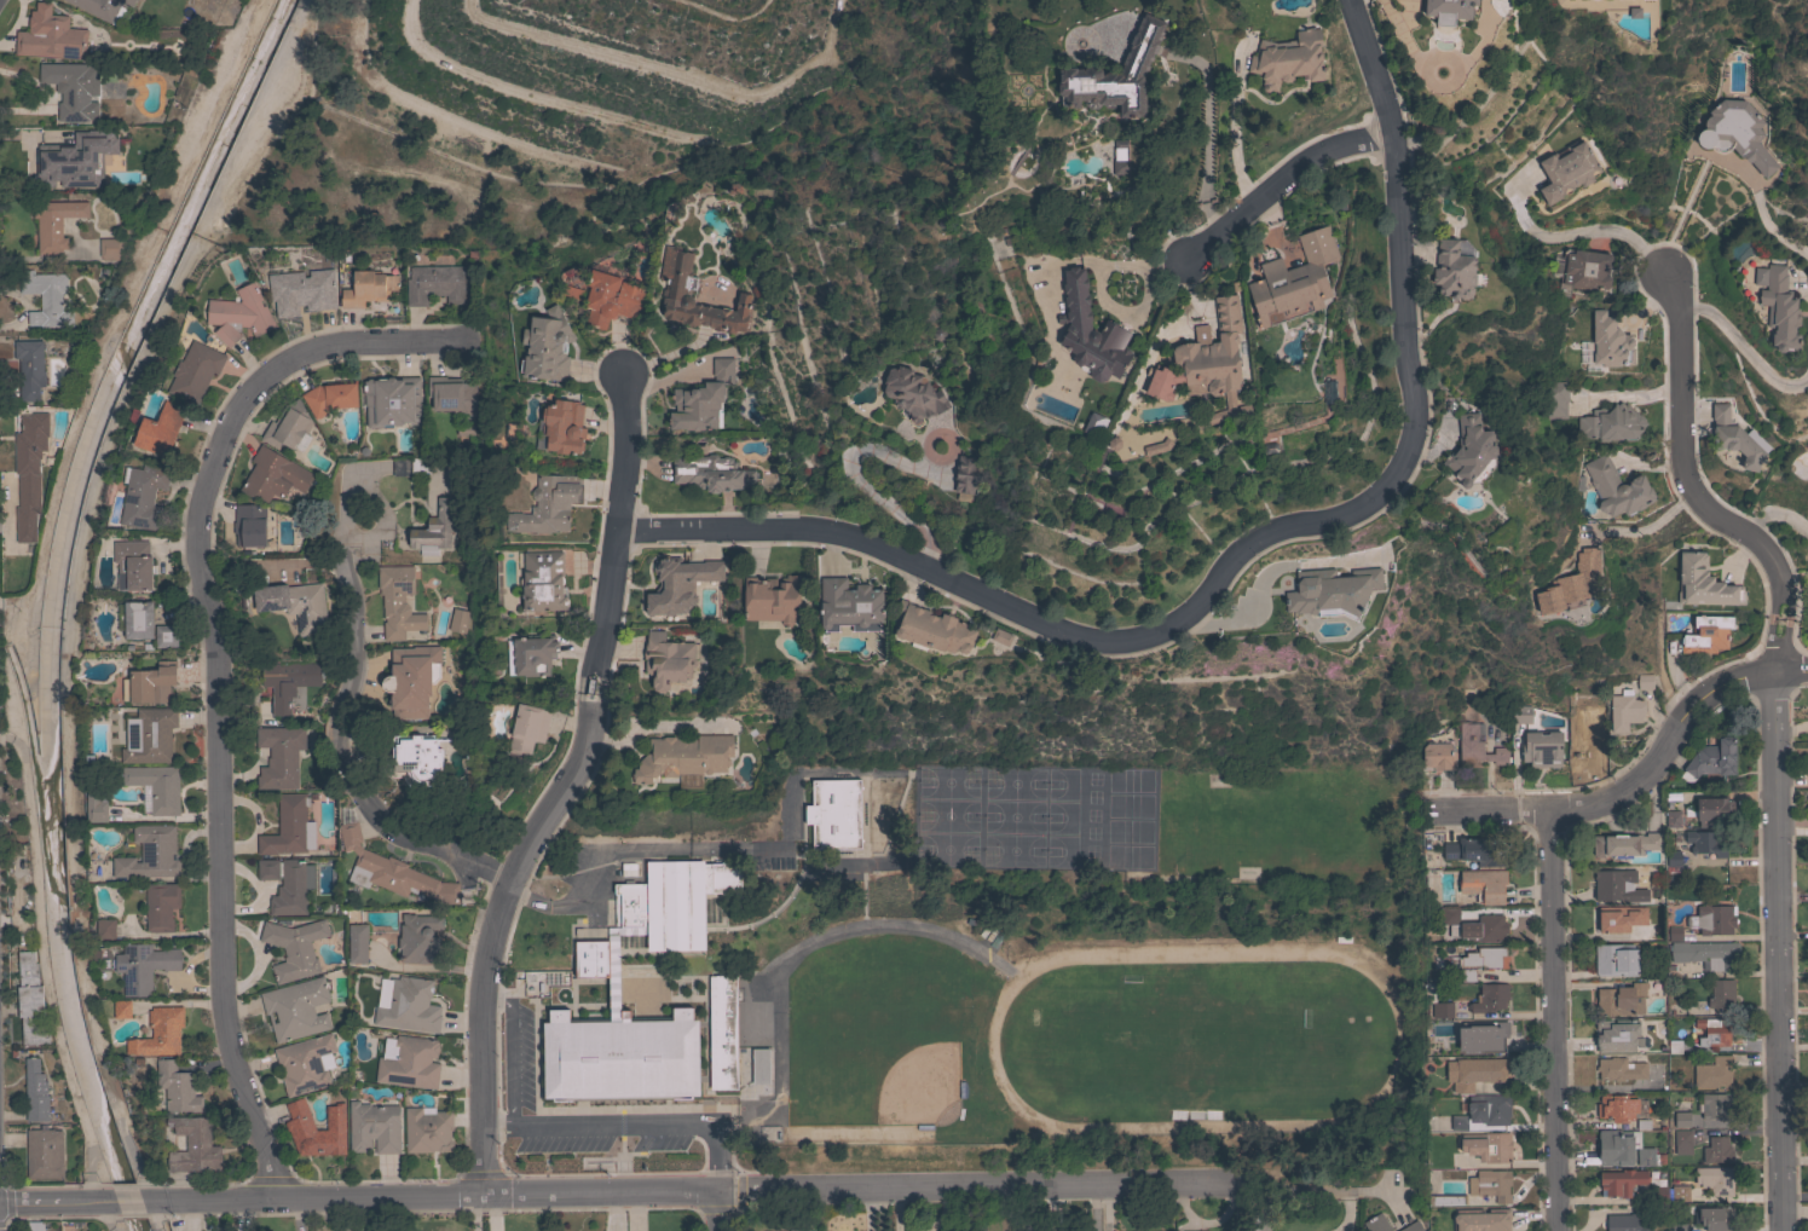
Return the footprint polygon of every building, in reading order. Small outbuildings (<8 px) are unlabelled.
[(111,23),(63,0),(135,0),(131,11),(128,10),(119,29),(110,24),(111,23)] [(1423,15),(1424,0),(1478,0),(1478,5),(1472,5),(1471,19),(1455,18),(1454,27),(1436,25),(1436,16),(1423,15)] [(15,54),(16,30),(28,31),(29,16),(30,16),(30,11),(35,11),(36,1),(51,2),(51,15),(69,16),(68,28),(87,29),(85,59),(15,54)] [(1123,64),(1122,63),(1127,52),(1128,52),(1131,45),(1130,44),(1133,34),(1136,35),(1137,30),(1136,29),(1142,17),(1143,18),(1144,13),(1166,23),(1162,31),(1163,33),(1160,40),(1159,40),(1157,44),(1159,45),(1155,54),(1155,53),(1151,62),(1150,60),(1148,65),(1150,67),(1148,70),(1146,70),(1143,79),(1144,80),(1145,82),(1146,91),(1145,91),(1145,116),(1139,116),(1138,117),(1127,119),(1127,116),(1120,116),(1120,104),(1099,105),(1097,109),(1088,109),(1084,103),(1084,100),(1080,100),(1080,108),(1065,108),(1064,96),(1061,96),(1058,94),(1058,83),(1059,83),(1059,70),(1063,70),(1063,68),(1076,68),(1076,69),(1084,69),(1087,65),(1097,65),(1102,70),(1102,75),(1104,75),(1104,73),(1116,73),(1116,74),(1119,74),(1123,64)] [(1288,41),(1296,40),(1295,31),(1309,29),(1309,28),(1312,27),(1312,29),(1319,28),(1321,46),(1319,46),(1319,51),(1322,51),(1322,59),(1323,80),(1307,81),(1307,79),(1302,79),(1301,75),(1293,76),(1293,80),(1292,80),(1292,82),(1282,83),(1282,81),(1281,81),(1280,80),(1277,92),(1271,91),(1270,93),(1264,92),(1261,88),(1263,85),(1261,85),(1263,80),(1261,80),(1261,75),(1247,71),(1250,54),(1255,56),(1259,39),(1275,44),(1288,41)] [(89,64),(89,94),(92,94),(92,98),(94,98),(94,119),(88,119),(88,121),(58,121),(58,103),(60,103),(60,83),(39,83),(39,63),(89,64)] [(1764,122),(1758,127),(1764,135),(1757,140),(1779,166),(1764,178),(1750,162),(1749,163),(1744,156),(1740,158),(1731,146),(1729,150),(1723,152),(1717,151),(1711,149),(1710,148),(1706,148),(1703,148),(1698,145),(1697,139),(1696,135),(1698,131),(1705,128),(1704,125),(1704,121),(1706,117),(1710,115),(1708,111),(1723,99),(1746,100),(1764,122)] [(69,173),(73,173),(73,172),(83,172),(83,173),(100,173),(100,187),(33,189),(33,174),(39,174),(39,152),(45,152),(45,145),(51,145),(51,144),(67,143),(67,128),(106,128),(106,146),(74,146),(74,155),(69,155),(69,173)] [(1598,172),(1599,174),(1593,178),(1594,180),(1582,187),(1579,183),(1572,187),(1573,189),(1570,190),(1571,191),(1564,196),(1564,193),(1561,195),(1561,193),(1560,195),(1562,197),(1547,206),(1537,190),(1549,183),(1538,162),(1555,152),(1556,155),(1566,150),(1565,148),(1575,141),(1576,144),(1583,140),(1600,171),(1598,172)] [(1108,151),(1097,151),(1097,173),(1108,174),(1108,151)] [(37,218),(33,218),(33,202),(88,202),(88,216),(62,218),(62,237),(67,237),(67,249),(62,249),(62,254),(37,254),(37,218)] [(1264,277),(1259,264),(1281,256),(1284,270),(1306,262),(1296,235),(1328,225),(1339,259),(1321,265),(1332,296),(1321,299),(1323,307),(1261,328),(1246,283),(1264,277)] [(122,238),(122,256),(119,256),(119,260),(103,260),(103,256),(99,258),(99,238),(122,238)] [(1475,274),(1475,284),(1473,285),(1472,285),(1473,288),(1473,293),(1472,295),(1471,297),(1468,297),(1466,300),(1461,300),(1460,296),(1456,299),(1452,299),(1450,296),(1449,294),(1448,294),(1446,296),(1440,296),(1437,293),(1438,287),(1439,287),(1439,284),(1432,284),(1433,267),(1437,268),(1437,265),(1436,265),(1436,254),(1437,254),(1438,238),(1458,239),(1457,255),(1466,255),(1466,256),(1474,256),(1473,273),(1475,274)] [(721,308),(721,307),(730,308),(730,311),(735,311),(738,293),(751,294),(749,307),(751,308),(747,331),(745,331),(745,333),(735,330),(735,334),(712,330),(714,328),(709,328),(709,325),(699,324),(699,325),(695,324),(694,326),(687,325),(686,323),(675,322),(675,320),(664,318),(664,317),(663,317),(665,304),(663,304),(664,297),(662,297),(663,289),(665,289),(666,281),(659,279),(665,244),(672,245),(674,244),(680,245),(681,250),(693,253),(691,271),(692,271),(691,277),(698,278),(697,289),(692,289),(691,296),(692,297),(694,300),(694,305),(721,308)] [(1598,288),(1598,290),(1594,289),(1592,293),(1583,291),(1583,289),(1571,288),(1570,297),(1556,296),(1559,277),(1552,276),(1554,255),(1562,256),(1562,250),(1573,252),(1573,249),(1612,254),(1610,268),(1608,268),(1607,276),(1610,278),(1610,287),(1606,289),(1598,288)] [(1783,352),(1778,352),(1775,348),(1775,346),(1771,345),(1772,334),(1773,334),(1774,328),(1767,328),(1768,305),(1758,305),(1760,289),(1766,290),(1766,285),(1754,284),(1755,267),(1767,268),(1767,264),(1785,265),(1785,273),(1786,273),(1785,290),(1791,290),(1791,296),(1797,297),(1796,308),(1798,308),(1798,314),(1800,316),(1797,351),(1786,351),(1783,352)] [(462,266),(468,266),(469,304),(446,304),(446,295),(427,295),(427,306),(406,306),(406,279),(410,278),(410,267),(412,267),(412,266),(462,266)] [(1093,330),(1096,330),(1098,333),(1105,320),(1131,334),(1123,347),(1132,352),(1119,380),(1109,375),(1105,381),(1099,382),(1091,378),(1088,371),(1086,372),(1080,369),(1079,366),(1074,363),(1073,358),(1058,348),(1061,345),(1058,343),(1068,330),(1065,328),(1069,324),(1069,323),(1057,324),(1057,314),(1065,313),(1065,312),(1068,312),(1068,306),(1065,306),(1064,296),(1067,296),(1065,293),(1064,293),(1063,284),(1064,284),(1063,270),(1069,270),(1069,267),(1078,266),(1079,268),(1084,267),(1085,277),(1086,277),(1087,288),(1086,288),(1087,294),(1090,294),(1090,302),(1088,302),(1088,311),(1090,311),(1091,320),(1090,320),(1091,330),(1093,330)] [(304,271),(304,277),(310,277),(308,271),(333,268),(336,308),(306,311),(306,305),(299,306),(299,316),(276,318),(275,301),(270,301),(267,274),(304,271)] [(616,316),(612,318),(608,318),(605,330),(585,324),(590,307),(584,306),(588,294),(587,294),(589,285),(587,285),(591,268),(622,278),(620,281),(646,288),(636,319),(617,314),(616,316)] [(340,297),(341,297),(341,289),(353,289),(353,271),(374,270),(374,273),(385,273),(385,274),(398,274),(398,285),(399,285),(399,290),(389,290),(389,301),(359,301),(359,307),(341,307),(340,297)] [(68,311),(68,326),(40,328),(40,325),(33,325),(33,311),(40,311),(40,294),(19,294),(19,273),(62,273),(62,311),(68,311)] [(214,333),(221,325),(207,324),(209,299),(239,301),(241,301),(236,290),(254,281),(262,300),(260,301),(262,306),(265,305),(276,326),(254,337),(249,326),(241,326),(241,333),(243,335),(229,348),(214,333)] [(583,290),(580,300),(564,295),(566,285),(583,290)] [(1211,345),(1211,342),(1219,341),(1213,297),(1236,294),(1242,333),(1236,334),(1236,335),(1237,335),(1238,343),(1236,343),(1242,381),(1238,381),(1240,388),(1232,389),(1235,406),(1249,403),(1252,412),(1221,420),(1197,429),(1194,420),(1225,409),(1224,391),(1220,395),(1213,397),(1208,392),(1188,394),(1186,386),(1185,386),(1184,376),(1183,374),(1180,375),(1179,366),(1177,365),(1173,363),(1172,351),(1174,346),(1178,346),(1178,345),(1195,342),(1194,333),(1197,325),(1207,324),(1209,337),(1211,345)] [(545,310),(556,304),(576,337),(566,342),(565,357),(570,357),(567,381),(524,376),(524,372),(520,371),(521,359),(526,359),(527,345),(522,345),(524,328),(531,329),(532,316),(545,317),(545,310)] [(1631,334),(1631,337),(1633,340),(1633,346),(1631,347),(1631,348),(1634,348),(1634,365),(1619,365),(1619,366),(1587,366),(1587,342),(1593,342),(1593,310),(1616,310),(1616,314),(1617,316),(1617,320),(1615,323),(1615,328),(1617,328),(1623,333),(1623,334),(1631,334)] [(227,356),(218,374),(213,371),(196,406),(168,392),(175,376),(173,375),(180,360),(183,362),(193,340),(227,356)] [(42,371),(45,371),(45,387),(39,387),(39,400),(23,400),(23,406),(18,406),(18,398),(19,398),(19,358),(13,358),(13,341),(42,341),(42,371)] [(698,388),(698,387),(704,387),(704,382),(714,382),(714,376),(712,376),(712,358),(733,358),(733,385),(723,385),(723,401),(720,401),(720,409),(716,409),(717,428),(704,428),(704,429),(699,429),(698,430),(693,432),(692,429),(685,430),(685,429),(669,429),(669,412),(675,412),(675,404),(672,404),(672,397),(674,397),(672,388),(698,388)] [(1341,381),(1340,360),(1330,360),(1330,381),(1341,381)] [(885,385),(883,383),(885,375),(886,376),(888,371),(889,366),(897,369),(899,365),(913,370),(912,374),(925,377),(934,392),(940,389),(949,408),(932,416),(932,414),(924,418),(924,417),(922,418),(923,420),(922,422),(917,426),(912,423),(908,418),(909,416),(908,415),(903,412),(903,410),(902,409),(901,410),(895,408),(893,403),(894,398),(886,397),(884,391),(885,385)] [(427,377),(445,376),(445,378),(474,377),(475,417),(473,417),(473,421),(467,421),(467,417),(452,417),(452,410),(433,411),(432,398),(428,398),(427,377)] [(421,423),(417,423),(417,424),(411,424),(411,422),(404,423),(404,424),(402,424),(400,426),(394,426),(394,424),(392,424),(392,427),(368,428),(366,406),(365,406),(364,381),(366,381),(369,378),(420,377),(421,423)] [(1565,401),(1566,417),(1546,418),(1546,405),(1541,405),(1540,382),(1567,381),(1567,401),(1565,401)] [(356,382),(358,406),(334,409),(314,420),(301,394),(318,385),(319,386),(323,383),(324,385),(356,382)] [(271,420),(275,422),(284,406),(298,398),(312,422),(305,433),(304,433),(298,444),(295,443),(291,449),(281,441),(277,449),(260,439),(271,420)] [(568,452),(568,455),(555,452),(555,451),(547,450),(548,435),(544,435),(542,432),(543,424),(545,423),(545,422),(542,422),(544,408),(547,408),(547,405),(554,405),(554,399),(579,401),(579,404),(584,405),(580,427),(585,428),(584,440),(582,439),(582,441),(584,441),(583,451),(580,450),(580,453),(568,452)] [(160,455),(158,460),(143,453),(144,449),(133,445),(144,416),(157,422),(164,400),(186,408),(168,457),(160,455)] [(1613,405),(1616,406),(1621,401),(1624,405),(1625,404),(1635,412),(1637,414),(1639,412),(1646,420),(1645,421),(1647,423),(1641,428),(1642,429),(1636,435),(1637,437),(1634,440),(1624,440),(1624,438),(1622,438),(1622,440),(1608,439),(1608,441),(1598,441),(1598,438),(1577,437),(1577,417),(1583,417),(1583,416),(1592,416),(1592,409),(1608,409),(1608,410),(1613,405)] [(1763,463),(1760,462),(1756,472),(1740,468),(1744,456),(1737,449),(1735,450),(1728,450),(1726,449),(1715,449),(1715,433),(1714,433),(1714,420),(1712,420),(1712,404),(1728,404),(1728,417),(1766,453),(1763,463)] [(16,507),(18,507),(18,473),(16,473),(15,433),(21,433),(21,416),(33,416),(33,414),(48,412),(48,437),(46,437),(47,451),(41,451),(41,458),(37,458),(39,473),(40,473),(40,513),(35,513),(36,542),(16,542),(16,507)] [(1457,438),(1460,438),(1457,415),(1479,412),(1481,430),(1491,429),(1491,432),(1492,432),(1494,439),(1491,440),(1492,443),(1494,443),(1494,446),(1496,446),(1497,455),(1495,455),(1495,458),(1494,458),(1495,466),(1480,482),(1471,482),(1471,485),(1468,489),(1463,489),(1461,486),(1460,481),(1454,475),(1455,474),(1449,468),(1448,469),(1442,463),(1451,452),(1454,453),(1458,447),(1457,438)] [(474,424),(474,435),(456,435),(456,424),(474,424)] [(288,461),(289,460),(314,475),(304,493),(290,485),(282,499),(273,493),(267,503),(258,497),(255,499),(239,490),(255,463),(250,461),(260,444),(288,461)] [(955,464),(958,464),(959,452),(964,452),(964,456),(977,457),(976,472),(978,472),(977,481),(974,480),(972,493),(954,492),(955,482),(954,482),(955,464)] [(1605,452),(1621,484),(1623,484),(1625,484),(1627,485),(1629,484),(1628,482),(1630,480),(1630,479),(1637,475),(1640,476),(1642,474),(1647,486),(1650,486),(1654,497),(1653,497),(1654,501),(1645,504),(1644,508),(1637,510),(1636,510),(1634,510),(1635,513),(1628,515),(1628,514),(1624,515),(1622,510),(1610,516),(1607,512),(1605,513),(1599,512),(1598,507),(1599,501),(1600,501),(1594,489),(1593,489),(1589,480),(1590,480),(1583,464),(1605,452)] [(709,453),(715,453),(718,456),(718,458),(722,458),(723,457),(728,456),(729,458),(732,458),(732,462),(737,461),(737,470),(755,469),(755,486),(743,487),(743,489),(729,490),(728,491),(720,491),(718,493),(711,493),(710,491),(706,491),(706,489),(698,489),(698,482),(672,484),(671,457),(692,457),(692,461),(695,461),(695,456),(706,456),(709,453)] [(392,458),(429,457),(429,473),(412,473),(412,475),(393,476),(392,458)] [(128,482),(122,482),(126,467),(143,469),(144,464),(171,469),(167,490),(156,487),(152,505),(161,508),(157,531),(120,524),(128,482)] [(537,475),(582,475),(580,495),(568,495),(568,507),(570,507),(568,531),(555,531),(555,532),(550,532),(550,533),(536,533),(536,532),(521,531),(521,532),(514,532),(514,531),(507,531),(507,526),(507,520),(508,520),(508,513),(513,514),(513,513),(522,513),(522,514),(531,514),(532,505),(536,507),(536,501),(535,501),(532,496),(532,491),(535,487),(537,487),(537,475)] [(450,548),(437,548),(437,555),(420,555),(420,548),(410,548),(410,530),(427,530),(427,516),(437,516),(437,497),(450,497),(450,548)] [(265,504),(266,545),(242,547),(242,545),(236,545),(236,533),(233,533),(232,522),(235,522),(235,504),(265,504)] [(149,541),(149,556),(152,556),(152,565),(155,565),(155,573),(152,573),(152,590),(119,590),(119,564),(114,564),(114,542),(149,541)] [(524,611),(522,588),(520,585),(520,579),(522,577),(524,577),(524,553),(562,551),(564,576),(561,576),(564,579),(564,582),(562,584),(562,585),(562,586),(565,586),(566,595),(567,595),(567,599),(568,602),(567,606),(567,609),(524,611)] [(1676,603),(1677,591),(1679,591),(1680,551),(1704,551),(1704,554),(1706,554),(1706,571),(1708,571),(1708,576),(1712,577),(1712,582),(1723,582),(1723,585),(1743,585),(1743,590),(1744,590),(1744,595),(1745,595),(1745,600),(1744,600),(1744,605),(1676,603)] [(723,580),(694,582),(694,594),(695,596),(695,602),(693,605),(692,605),(692,606),(688,606),(688,609),(683,613),(675,614),(675,616),(665,616),(665,614),(659,614),(660,617),(653,617),(653,614),(646,614),(646,594),(653,594),(659,585),(659,582),(655,582),(655,573),(653,574),(653,572),(652,572),(652,562),(654,562),(654,561),(659,561),(659,559),(672,559),(672,561),(677,561),(677,557),(681,557),(681,564),(687,564),(687,562),(704,562),(704,561),(723,561),(723,580)] [(410,614),(427,613),(427,630),(404,630),(404,641),(383,641),(383,622),(386,622),(386,618),(383,618),(383,595),(380,595),(380,589),(377,589),(377,566),(414,566),(414,594),(404,594),(404,602),(405,602),(410,607),(410,614)] [(1334,568),(1334,577),(1346,577),(1346,570),(1380,567),(1381,589),(1370,589),(1363,606),(1365,609),(1363,613),(1359,613),(1356,622),(1342,614),(1318,617),(1317,613),(1307,614),(1307,612),(1295,613),(1295,611),(1286,612),(1284,591),(1298,591),(1295,571),(1334,568)] [(745,620),(745,577),(766,577),(766,578),(775,578),(775,589),(779,589),(779,582),(785,582),(785,574),(789,574),(789,576),(801,576),(801,607),(796,607),(796,619),(792,619),(792,623),(790,626),(782,626),(780,623),(780,620),(745,620)] [(821,578),(847,578),(847,590),(855,590),(855,584),(870,584),(870,590),(883,589),(883,622),(879,622),(880,630),(851,630),(851,625),(838,625),(838,631),(825,631),(825,629),(822,628),(821,625),(821,578)] [(253,588),(287,584),(287,586),(322,583),(325,620),(319,622),(320,634),(299,636),(296,613),(287,614),(285,609),(270,611),(270,608),(255,611),(253,593),(253,588)] [(1528,593),(1533,617),(1557,612),(1553,588),(1528,593)] [(965,654),(960,652),(959,649),(952,653),(945,651),(945,652),(929,646),(929,648),(926,647),(925,651),(911,646),(912,642),(902,638),(901,638),(897,637),(895,634),(896,629),(899,628),(903,617),(895,613),(901,599),(909,602),(908,602),(931,612),(930,613),(941,618),(942,613),(957,619),(957,620),(969,625),(967,628),(977,631),(969,653),(965,654)] [(125,630),(119,630),(117,605),(123,603),(123,602),(152,601),(154,638),(125,638),(125,630)] [(452,608),(469,612),(464,634),(447,630),(452,608)] [(1680,653),(1681,637),(1682,637),(1682,635),(1697,635),(1697,628),(1693,628),(1693,616),(1733,617),(1733,629),(1728,629),(1727,648),(1715,648),(1715,653),(1680,653)] [(155,625),(178,625),(178,647),(155,647),(155,625)] [(990,638),(995,628),(1012,635),(1007,647),(990,638)] [(664,631),(664,642),(694,643),(698,643),(698,659),(695,658),(695,660),(697,660),(697,666),(694,669),(691,669),(691,672),(692,672),(692,678),(688,682),(687,681),(686,681),(686,682),(670,682),(669,692),(654,690),(654,688),(653,687),(653,677),(651,677),(645,670),(645,659),(643,659),(643,648),(645,648),(645,640),(647,640),(647,631),(664,631)] [(507,640),(544,637),(544,635),(554,635),(554,641),(558,641),(559,653),(556,653),(556,658),(550,658),(550,667),(549,667),(549,676),(524,677),(524,675),(515,676),(515,675),(508,675),(507,640)] [(391,667),(391,648),(412,648),(412,647),(440,646),(440,663),(439,663),(439,677),(433,683),(431,683),(431,695),(428,695),(428,718),(393,718),(393,709),(392,709),(392,705),(389,705),(388,703),(388,701),(388,699),(389,697),(391,697),(391,694),(392,694),(392,692),(388,692),(386,692),(383,689),(382,688),(381,686),(381,683),(382,680),(385,678),(386,677),(388,676),(392,676),(392,675),(389,675),(389,672),(388,671),(388,669),(389,667),(391,667)] [(122,680),(129,680),(129,671),(156,670),(156,660),(175,660),(175,684),(169,684),(169,703),(129,704),(129,701),(122,701),(122,680)] [(272,687),(261,687),(261,663),(319,663),(319,686),(294,686),(295,697),(290,697),(290,715),(272,715),(272,687)] [(1652,678),(1652,693),(1637,693),(1637,678),(1652,678)] [(1610,695),(1621,694),(1621,689),(1631,689),(1631,695),(1633,695),(1633,699),(1642,699),(1644,716),(1641,716),(1641,722),(1628,723),(1628,733),(1611,733),(1610,695)] [(543,742),(533,740),(530,759),(508,755),(513,736),(510,736),(518,703),(542,709),(542,710),(550,712),(543,742)] [(1512,723),(1512,705),(1531,705),(1531,723),(1512,723)] [(1570,730),(1585,730),(1584,709),(1604,707),(1604,722),(1596,722),(1596,732),(1598,732),(1599,756),(1570,756),(1570,730)] [(177,709),(178,727),(171,727),(171,762),(121,763),(121,749),(126,749),(126,717),(137,717),(137,709),(177,709)] [(1458,721),(1477,721),(1477,723),(1483,723),(1483,753),(1494,752),(1494,747),(1507,747),(1507,757),(1509,757),(1510,762),(1508,762),(1508,763),(1492,764),(1492,761),(1479,761),(1479,762),(1475,762),(1475,761),(1474,761),(1474,763),(1460,764),(1458,721)] [(298,788),(256,788),(256,775),(259,775),(259,767),(267,767),(267,757),(270,757),(268,747),(255,747),(255,728),(305,727),(305,750),(298,750),(298,788)] [(1560,732),(1561,768),(1550,768),(1550,767),(1530,767),(1530,762),(1521,762),(1520,741),(1524,741),(1524,732),(1560,732)] [(648,739),(663,738),(663,736),(676,736),(676,739),(697,738),(697,735),(732,734),(733,756),(727,756),(729,758),(729,764),(726,768),(727,771),(711,771),(710,774),(705,774),(704,771),(703,771),(703,774),(691,774),(691,780),(681,780),(681,774),(678,776),(672,778),(670,774),(668,774),(668,775),(662,775),(662,774),(658,774),(655,776),(652,778),(652,782),(634,784),(634,779),(631,779),(631,774),(634,774),(634,769),(637,769),(637,762),(647,753),(652,753),(652,747),(648,747),(648,739)] [(394,771),(394,761),(392,761),(392,735),(433,735),(434,739),(438,739),(438,749),(443,749),(443,786),(422,786),(417,785),(415,784),(412,781),(409,778),(409,776),(408,774),(408,771),(394,771)] [(1734,774),(1717,775),(1717,773),(1699,773),(1689,785),(1679,776),(1683,770),(1682,769),(1697,751),(1696,746),(1719,746),(1717,738),(1721,738),(1722,736),(1728,736),(1729,738),(1734,738),(1734,774)] [(1455,769),(1449,769),(1449,768),(1440,768),(1440,770),(1433,771),(1433,769),(1423,769),(1423,767),(1422,747),(1426,744),(1439,742),(1439,740),(1454,740),(1455,769)] [(179,767),(179,815),(150,815),(150,785),(122,785),(122,768),(179,767)] [(86,790),(99,790),(99,802),(108,802),(108,822),(87,822),(86,790)] [(278,793),(306,793),(306,797),(308,797),(308,807),(306,807),(306,821),(314,821),(314,849),(307,849),(307,853),(277,853),(277,854),(258,855),(258,834),(278,834),(278,793)] [(851,863),(803,863),(803,839),(796,839),(796,820),(803,820),(802,796),(850,794),(851,863)] [(1696,821),(1696,798),(1698,798),(1698,796),(1727,796),(1727,826),(1698,827),(1698,821),(1696,821)] [(1681,827),(1667,827),(1667,811),(1680,811),(1681,827)] [(387,859),(388,856),(408,865),(406,867),(439,880),(439,883),(458,883),(460,905),(434,905),(434,897),(432,897),(417,891),(417,894),(409,891),(406,897),(369,883),(366,888),(347,880),(357,856),(351,849),(343,851),(337,825),(357,821),(362,842),(358,842),(359,845),(362,849),(387,859)] [(112,877),(112,857),(135,857),(135,862),(141,862),(140,842),(133,842),(132,826),(175,825),(175,860),(179,860),(180,875),(112,877)] [(1715,830),(1715,839),(1726,839),(1726,857),(1705,857),(1705,854),(1689,854),(1689,846),(1692,846),(1692,842),(1685,842),(1683,831),(1715,830)] [(1593,836),(1613,836),(1613,834),(1627,834),(1627,836),(1646,836),(1645,832),(1660,832),(1662,849),(1642,850),(1642,855),(1635,855),(1630,855),(1631,859),(1615,859),(1615,855),(1605,855),(1605,856),(1604,857),(1596,857),(1593,855),(1593,836)] [(1478,867),(1478,859),(1443,859),(1443,843),(1458,843),(1458,838),(1484,838),(1484,839),(1498,839),(1498,853),(1504,853),(1504,866),(1478,867)] [(1667,867),(1667,850),(1680,850),(1681,866),(1667,867)] [(270,915),(268,898),(271,898),(270,896),(277,896),(277,886),(282,886),(281,860),(298,859),(298,860),(304,860),(304,863),(313,863),(313,888),(307,888),(307,914),(270,915)] [(278,860),(278,879),(258,880),(258,860),(278,860)] [(1635,869),(1635,883),(1631,883),(1633,889),(1647,889),(1647,901),(1622,901),(1622,900),(1595,901),(1594,879),(1593,871),(1635,869)] [(1506,871),(1507,884),(1503,884),(1503,905),(1483,905),(1483,903),(1477,903),(1477,892),(1458,894),(1458,879),(1460,879),(1460,871),(1506,871)] [(535,1038),(539,1038),(539,1024),(560,1024),(560,1036),(601,1036),(600,992),(566,993),(566,955),(599,955),(599,942),(606,942),(605,898),(616,898),(616,896),(624,895),(624,898),(637,898),(637,877),(694,875),(694,878),(730,878),(732,907),(695,908),(697,965),(639,966),(639,949),(611,950),(612,1036),(664,1035),(663,1023),(683,1022),(683,1035),(689,1035),(689,1036),(700,1036),(700,992),(727,990),(728,1104),(700,1104),(699,1042),(689,1042),(691,1110),(682,1111),(682,1114),(544,1116),(544,1114),(536,1114),(535,1038)] [(145,884),(179,884),(180,907),(172,908),(172,919),(173,919),(173,932),(149,932),(149,930),(146,930),(145,884)] [(1699,935),(1699,927),(1687,927),(1687,915),(1697,915),(1697,906),(1703,906),(1703,903),(1709,902),(1709,906),(1735,906),(1735,915),(1734,915),(1734,918),(1737,919),(1737,923),(1734,924),(1734,927),(1732,927),(1732,935),(1699,935)] [(1442,924),(1442,907),(1458,907),(1458,924),(1442,924)] [(1628,931),(1599,931),(1599,930),(1598,930),(1598,909),(1599,909),(1599,908),(1646,907),(1646,925),(1628,925),(1628,931)] [(400,949),(398,949),(398,937),(400,937),(400,924),(402,924),(402,914),(416,914),(416,915),(443,915),(443,930),(432,930),(433,932),(433,935),(432,937),(439,937),(439,961),(400,961),(400,949)] [(1467,921),(1479,921),(1478,915),(1502,914),(1502,915),(1506,915),(1507,940),(1479,941),(1479,937),(1468,937),(1467,921)] [(89,938),(89,934),(97,934),(97,919),(115,919),(115,938),(89,938)] [(325,919),(330,935),(310,941),(314,958),(317,958),(320,972),(276,984),(271,965),(284,961),(283,958),(285,957),(283,947),(259,941),(264,921),(291,929),(325,919)] [(366,925),(366,963),(348,964),(348,925),(366,925)] [(1681,926),(1681,941),(1668,941),(1668,926),(1681,926)] [(1738,942),(1739,957),(1737,957),(1737,972),(1721,972),(1721,971),(1709,971),(1709,963),(1702,963),(1702,960),(1687,960),(1687,961),(1671,961),(1671,942),(1738,942)] [(123,972),(115,972),(115,954),(123,954),(123,944),(151,943),(151,950),(162,950),(162,949),(179,948),(179,966),(151,967),(151,996),(123,996),(123,972)] [(1595,944),(1633,944),(1634,949),(1636,949),(1636,975),(1596,976),(1596,973),(1595,973),(1595,944)] [(1504,947),(1504,957),(1508,957),(1508,959),(1507,959),(1507,969),(1491,969),(1491,970),(1481,971),(1480,966),(1469,966),(1469,969),(1475,969),(1475,981),(1461,982),(1461,969),(1444,970),(1444,957),(1466,957),(1466,952),(1477,952),(1477,947),(1504,947)] [(23,1045),(21,1017),(19,1017),(17,987),(19,987),(18,952),(34,950),(35,964),(39,964),(40,986),(42,986),(44,1011),(31,1011),(33,1025),(47,1025),(47,1029),(50,1029),(50,1044),(23,1045)] [(268,1015),(265,1015),(260,994),(323,976),(330,1001),(313,1006),(316,1016),(327,1012),(331,1029),(276,1044),(268,1015)] [(372,1024),(375,1006),(386,1007),(391,978),(398,979),(399,976),(433,981),(431,998),(429,998),(428,1005),(440,1006),(439,1015),(441,1015),(438,1033),(372,1024)] [(1734,1007),(1708,1007),(1708,998),(1711,998),(1711,979),(1734,979),(1734,1007)] [(1432,1018),(1432,1002),(1423,1004),(1422,986),(1426,986),(1426,983),(1432,982),(1433,986),(1434,986),(1436,1002),(1452,1002),(1452,1017),(1432,1018)] [(1598,1015),(1596,989),(1617,988),(1617,987),(1630,987),(1630,983),(1647,982),(1647,989),(1645,989),(1645,995),(1634,995),(1634,998),(1644,996),(1644,1013),(1598,1015)] [(1479,983),(1507,983),(1507,1000),(1504,1000),(1504,1009),(1495,1009),(1495,1012),(1468,1012),(1467,1002),(1479,1002),(1479,983)] [(115,1018),(114,1001),(131,1001),(131,1018),(115,1018)] [(184,1006),(184,1027),(179,1027),(180,1054),(141,1054),(127,1054),(127,1040),(140,1039),(152,1038),(152,1028),(149,1028),(148,1010),(151,1010),(151,1007),(184,1006)] [(768,1041),(750,1041),(750,1006),(768,1006),(768,1041)] [(1729,1018),(1729,1046),(1698,1046),(1698,1038),(1704,1038),(1704,1031),(1702,1031),(1702,1028),(1694,1028),(1694,1018),(1729,1018)] [(1509,1019),(1509,1031),(1503,1031),(1503,1044),(1508,1044),(1508,1054),(1477,1056),(1475,1046),(1468,1046),(1468,1023),(1475,1023),(1475,1019),(1509,1019)] [(1639,1019),(1640,1052),(1598,1052),(1596,1046),(1595,1046),(1595,1022),(1596,1022),(1596,1021),(1639,1019)] [(331,1033),(336,1051),(327,1054),(330,1067),(327,1068),(331,1085),(287,1098),(281,1076),(285,1075),(283,1068),(279,1069),(273,1050),(331,1033)] [(375,1082),(377,1057),(394,1059),(395,1047),(393,1045),(394,1039),(397,1036),(397,1035),(439,1040),(437,1058),(431,1058),(431,1063),(439,1063),(437,1090),(375,1082)] [(751,1048),(769,1048),(769,1083),(752,1083),(751,1048)] [(1694,1088),(1693,1065),(1712,1064),(1712,1056),(1731,1054),(1732,1062),(1731,1062),(1731,1087),(1694,1088)] [(1623,1079),(1623,1081),(1613,1081),(1613,1079),(1610,1079),(1610,1080),(1599,1080),(1599,1071),(1596,1071),(1596,1067),(1598,1067),(1598,1058),(1611,1058),(1611,1057),(1625,1057),(1625,1062),(1631,1062),(1631,1063),(1635,1063),(1635,1057),(1645,1057),(1645,1063),(1646,1063),(1646,1064),(1648,1064),(1648,1071),(1646,1071),(1646,1079),(1623,1079)] [(25,1058),(40,1058),(40,1074),(44,1074),(45,1082),(47,1082),(47,1096),(48,1096),(48,1121),(27,1121),(25,1058)] [(1508,1058),(1508,1081),(1472,1082),(1472,1094),(1452,1094),(1452,1069),(1446,1069),(1446,1062),(1456,1062),(1456,1059),(1508,1058)] [(166,1088),(157,1088),(156,1059),(177,1059),(177,1071),(193,1071),(195,1096),(202,1096),(203,1111),(191,1112),(191,1110),(166,1111),(166,1088)] [(1646,1092),(1646,1080),(1662,1080),(1662,1092),(1646,1092)] [(1625,1093),(1625,1094),(1635,1094),(1635,1099),(1637,1098),(1639,1112),(1636,1112),(1636,1117),(1634,1117),(1634,1120),(1628,1120),(1628,1122),(1612,1123),(1612,1117),(1596,1117),(1596,1104),(1599,1104),(1599,1097),(1600,1097),(1600,1093),(1625,1093)] [(1702,1120),(1702,1112),(1697,1112),(1697,1104),(1702,1103),(1700,1094),(1729,1093),(1731,1104),(1728,1104),(1729,1119),(1702,1120)] [(1509,1094),(1509,1116),(1508,1116),(1508,1125),(1484,1126),(1484,1121),(1469,1122),(1469,1114),(1467,1112),(1467,1103),(1469,1103),(1468,1096),(1509,1094)] [(289,1131),(287,1131),(284,1123),(285,1121),(290,1120),(285,1104),(304,1097),(316,1131),(327,1129),(325,1103),(345,1103),(346,1155),(299,1155),(289,1131)] [(350,1100),(359,1100),(359,1104),(370,1104),(370,1106),(382,1106),(382,1098),(397,1098),(397,1105),(398,1105),(398,1120),(399,1120),(400,1152),(375,1154),(375,1138),(371,1139),(371,1150),(350,1151),(350,1100)] [(438,1152),(438,1151),(433,1151),(433,1152),(405,1152),(405,1108),(435,1108),(435,1111),(452,1111),(452,1129),(450,1129),(451,1140),(454,1143),(454,1149),(450,1152),(438,1152)] [(1689,1127),(1674,1127),(1674,1112),(1689,1111),(1689,1127)] [(1451,1129),(1451,1115),(1466,1115),(1467,1129),(1451,1129)] [(210,1146),(220,1146),(221,1171),(169,1172),(168,1151),(186,1151),(186,1134),(174,1135),(174,1127),(168,1127),(168,1117),(187,1116),(187,1119),(210,1117),(210,1146)] [(27,1129),(40,1129),(39,1125),(47,1123),(47,1129),(53,1129),(53,1131),(62,1131),(63,1178),(28,1178),(27,1129)] [(1599,1166),(1598,1131),(1619,1129),(1619,1132),(1640,1131),(1640,1149),(1654,1148),(1654,1154),(1665,1154),(1665,1163),(1659,1163),(1659,1166),(1637,1166),(1636,1148),(1631,1148),(1633,1164),(1599,1166)] [(1692,1154),(1675,1155),(1674,1131),(1691,1131),(1692,1154)] [(1509,1133),(1509,1140),(1512,1140),(1512,1150),(1510,1150),(1510,1162),(1484,1162),(1484,1161),(1479,1161),(1479,1155),(1467,1155),(1467,1152),(1460,1152),(1460,1138),(1461,1138),(1461,1134),(1484,1134),(1483,1133),(1509,1133)] [(1703,1163),(1703,1148),(1705,1148),(1705,1146),(1709,1146),(1709,1137),(1727,1137),(1728,1145),(1731,1145),(1731,1148),(1732,1148),(1732,1151),(1733,1151),(1733,1162),(1703,1163)] [(1449,1140),(1449,1156),(1469,1156),(1469,1163),(1477,1163),(1477,1139),(1449,1140)] [(1732,1167),(1732,1196),(1710,1197),(1710,1187),(1700,1187),(1700,1184),(1694,1184),(1694,1168),(1732,1167)] [(1477,1171),(1490,1169),(1490,1171),(1509,1171),(1510,1185),(1508,1185),(1508,1195),(1509,1194),(1510,1203),(1495,1204),(1495,1195),(1468,1196),(1467,1177),(1477,1177),(1477,1171)] [(1646,1184),(1633,1185),(1633,1187),(1629,1187),(1630,1197),(1619,1197),(1619,1196),(1600,1196),(1600,1190),(1599,1172),(1622,1172),(1622,1169),(1633,1169),(1633,1171),(1646,1171),(1646,1184)] [(1688,1201),(1671,1202),(1671,1200),(1668,1200),(1668,1189),(1671,1189),(1671,1186),(1688,1185),(1688,1201)] [(1466,1195),(1466,1204),(1432,1206),(1432,1195),(1466,1195)] [(1733,1230),(1719,1230),(1705,1230),(1704,1225),(1700,1226),(1700,1220),(1698,1220),(1698,1208),(1702,1208),(1702,1206),(1721,1204),(1721,1207),(1732,1207),(1733,1230)] [(1509,1219),(1509,1230),(1456,1230),(1456,1224),(1454,1221),(1452,1216),(1456,1213),(1456,1209),(1483,1209),(1483,1213),(1488,1213),(1488,1209),(1509,1208),(1509,1219)] [(1380,1212),(1391,1230),(1366,1230),(1362,1224),(1380,1212)] [(1651,1225),(1651,1230),(1606,1230),(1606,1215),(1630,1214),(1630,1213),(1644,1213),(1644,1225),(1651,1225)] [(44,1223),(44,1230),(28,1230),(27,1221),(41,1221),(41,1223),(44,1223)] [(1413,1221),(1418,1230),(1397,1230),(1413,1221)] [(1686,1223),(1686,1230),(1671,1230),(1671,1224),(1686,1223)]
